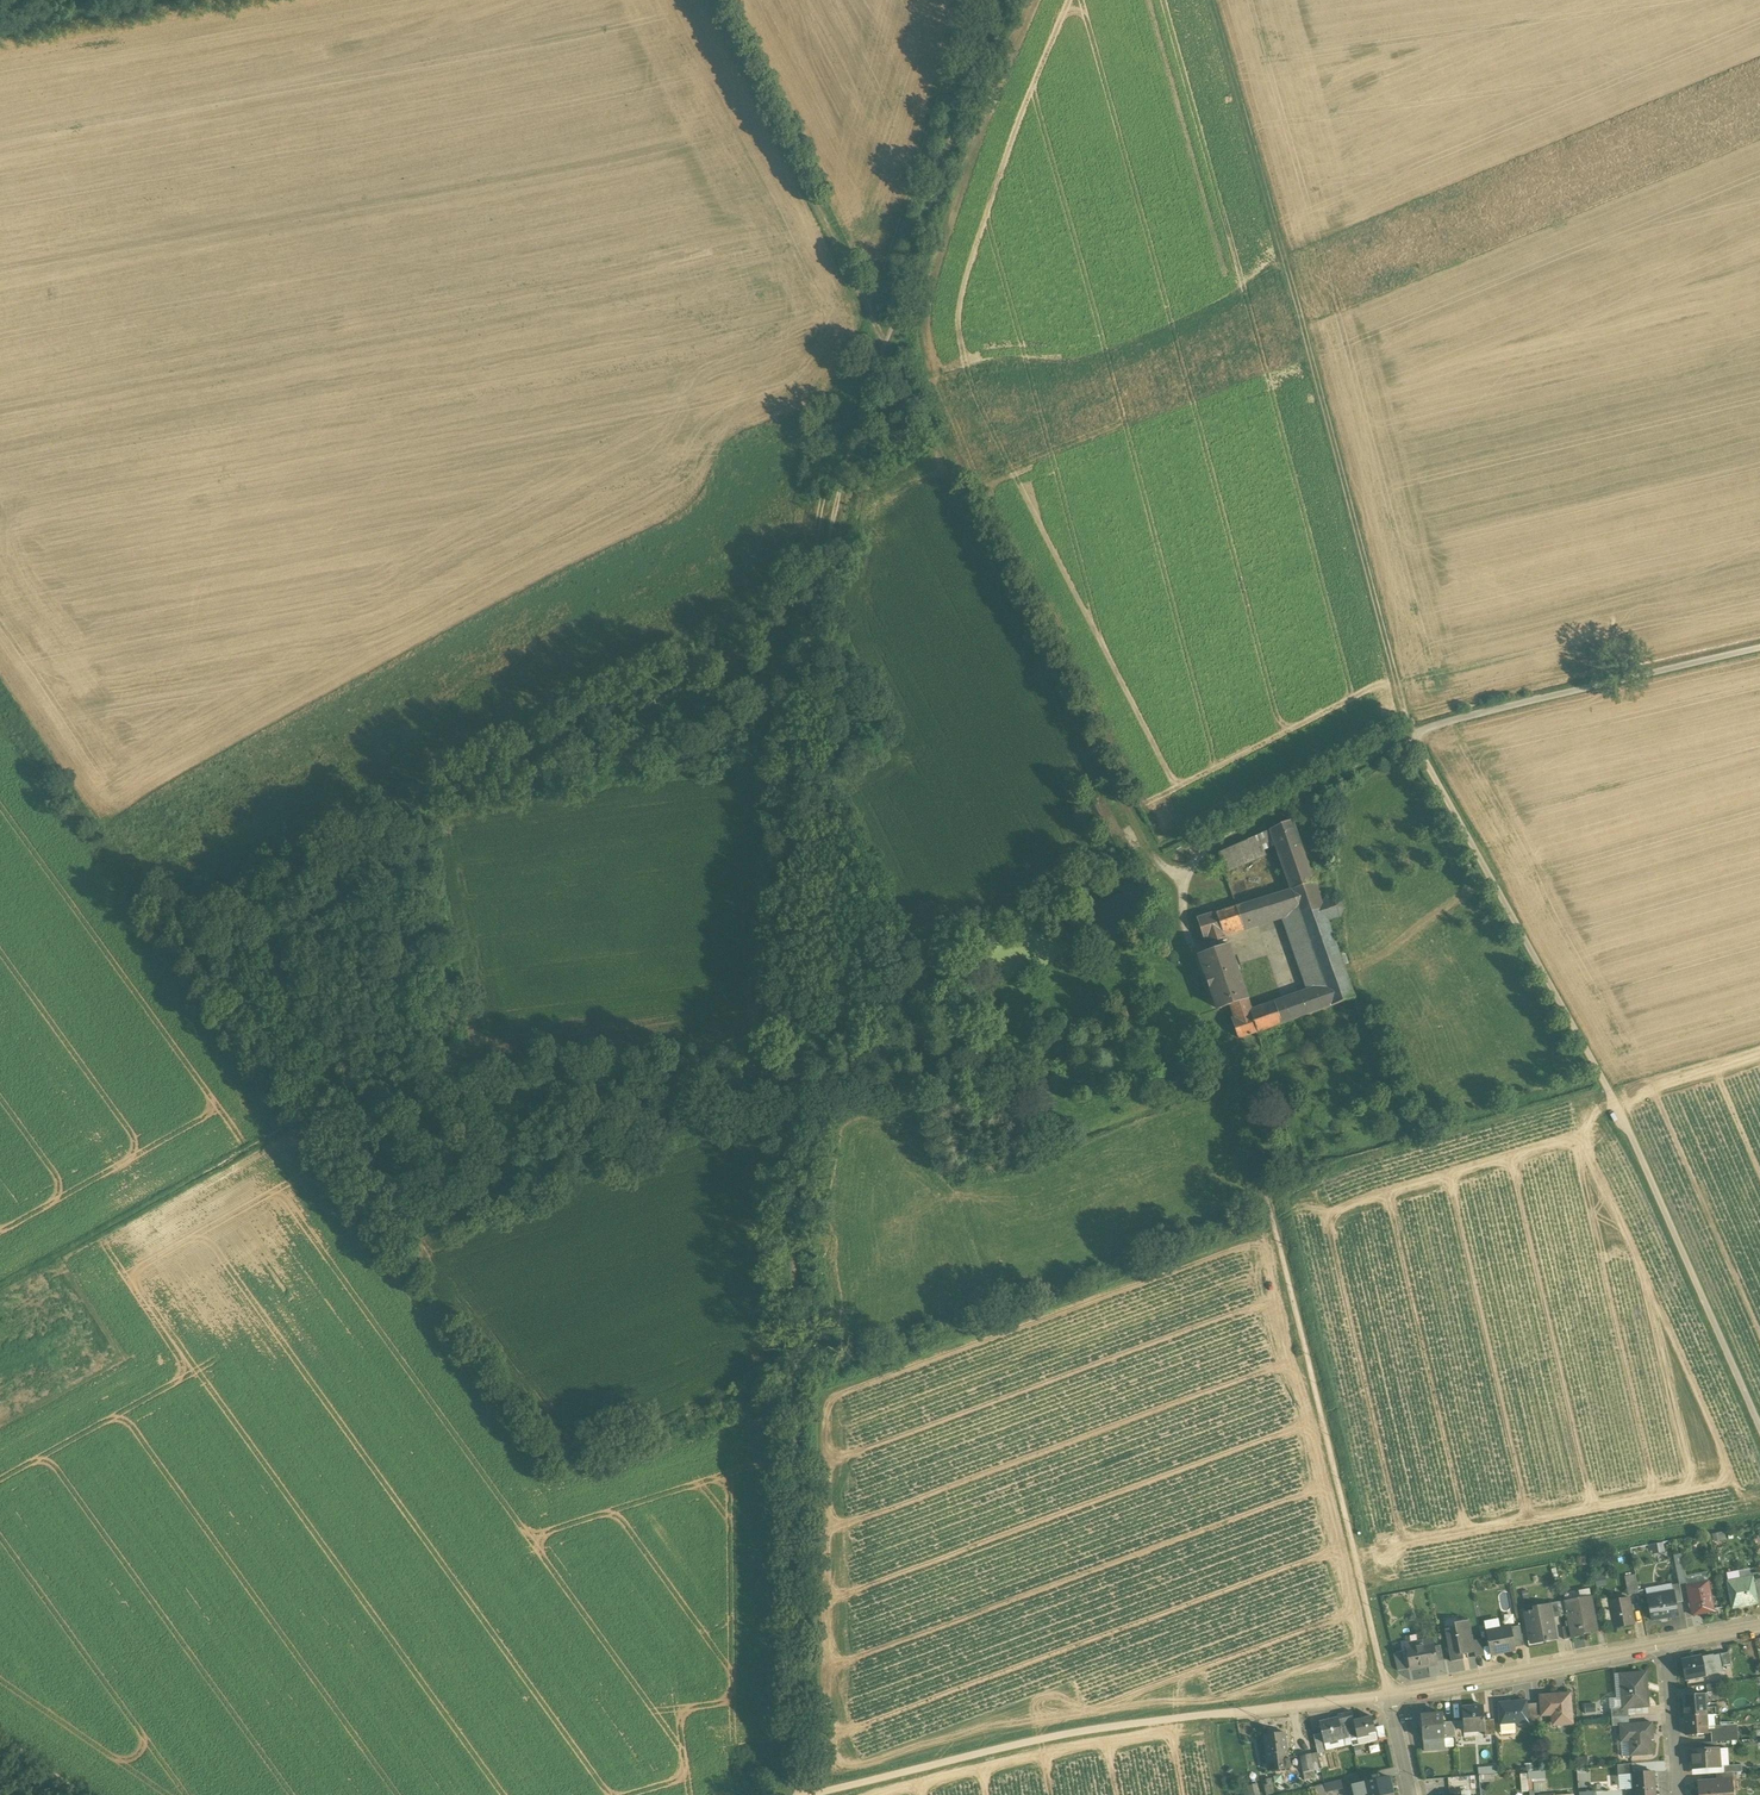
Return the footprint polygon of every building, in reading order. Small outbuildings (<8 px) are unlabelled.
[(1291,821),(1269,831),(1274,847),(1297,839),(1291,821)] [(1269,831),(1216,854),(1223,873),(1275,850),(1274,847),(1269,831)] [(1297,839),(1274,847),(1275,850),(1290,891),(1313,884),(1297,839)] [(1313,884),(1290,891),(1297,911),(1301,922),(1324,915),(1313,884)] [(1290,891),(1215,914),(1221,933),(1222,934),(1223,934),(1297,911),(1290,891)] [(1215,914),(1197,920),(1204,940),(1207,939),(1221,933),(1215,914)] [(1324,915),(1301,922),(1310,948),(1333,941),(1324,915)] [(1221,933),(1207,939),(1211,952),(1227,946),(1223,934),(1222,934),(1221,933)] [(1333,941),(1310,948),(1322,983),(1345,976),(1333,941)] [(1211,952),(1199,957),(1217,1010),(1230,1006),(1246,1000),(1227,946),(1211,952)] [(1345,976),(1322,983),(1323,986),(1331,1007),(1353,999),(1345,976)] [(1250,1012),(1249,1013),(1250,1014),(1256,1033),(1331,1007),(1323,986),(1250,1012)] [(1246,1000),(1230,1006),(1235,1019),(1250,1014),(1249,1013),(1250,1012),(1246,1000)] [(1121,1007),(1112,1010),(1116,1020),(1124,1017),(1121,1007)] [(1235,1019),(1232,1019),(1238,1039),(1256,1033),(1250,1014),(1235,1019)] [(1650,1552),(1663,1550),(1662,1542),(1649,1544),(1650,1552)] [(1672,1554),(1673,1563),(1681,1562),(1679,1554),(1672,1554)] [(1682,1564),(1675,1565),(1678,1585),(1679,1585),(1686,1583),(1682,1564)] [(1750,1575),(1750,1578),(1751,1578),(1756,1602),(1759,1601),(1759,1573),(1750,1575)] [(1635,1575),(1625,1577),(1628,1595),(1639,1593),(1635,1575)] [(1750,1578),(1728,1582),(1733,1608),(1757,1603),(1756,1602),(1751,1578),(1750,1578)] [(1713,1611),(1707,1582),(1687,1586),(1692,1615),(1713,1611)] [(1679,1585),(1678,1585),(1671,1586),(1672,1592),(1673,1592),(1675,1603),(1682,1602),(1679,1585)] [(1672,1592),(1646,1597),(1651,1620),(1677,1616),(1675,1603),(1673,1592),(1672,1592)] [(1590,1596),(1564,1601),(1569,1627),(1572,1639),(1583,1636),(1583,1632),(1596,1629),(1590,1596)] [(1629,1598),(1608,1602),(1613,1628),(1634,1625),(1629,1598)] [(1557,1602),(1549,1604),(1552,1618),(1560,1616),(1557,1602)] [(1549,1604),(1534,1607),(1535,1610),(1524,1612),(1530,1642),(1545,1639),(1546,1642),(1556,1640),(1552,1618),(1549,1604)] [(1456,1628),(1444,1630),(1451,1662),(1463,1660),(1462,1655),(1474,1653),(1475,1657),(1476,1657),(1472,1641),(1473,1641),(1469,1620),(1455,1623),(1456,1628)] [(1520,1626),(1511,1628),(1515,1648),(1523,1646),(1520,1626)] [(1569,1627),(1562,1628),(1564,1640),(1572,1639),(1569,1627)] [(1511,1628),(1486,1632),(1490,1654),(1515,1649),(1515,1648),(1511,1628)] [(1484,1656),(1481,1640),(1473,1641),(1472,1641),(1476,1657),(1484,1656)] [(1431,1641),(1406,1646),(1411,1669),(1436,1664),(1435,1662),(1433,1647),(1431,1641)] [(1440,1646),(1433,1647),(1435,1662),(1443,1660),(1440,1646)] [(1727,1653),(1713,1655),(1717,1673),(1724,1672),(1723,1667),(1730,1666),(1727,1653)] [(1713,1654),(1701,1656),(1705,1675),(1717,1673),(1713,1655),(1713,1654)] [(1700,1658),(1692,1659),(1692,1658),(1681,1660),(1685,1679),(1705,1675),(1701,1656),(1700,1657),(1700,1658)] [(1646,1673),(1620,1675),(1623,1707),(1625,1707),(1625,1708),(1627,1708),(1648,1706),(1646,1673)] [(1720,1683),(1706,1685),(1707,1693),(1721,1691),(1720,1683)] [(1704,1694),(1683,1695),(1685,1716),(1715,1714),(1715,1707),(1708,1707),(1708,1709),(1706,1709),(1704,1694)] [(1570,1695),(1540,1697),(1540,1703),(1541,1716),(1542,1716),(1559,1715),(1560,1725),(1572,1724),(1570,1695)] [(1526,1701),(1499,1703),(1500,1725),(1514,1724),(1528,1723),(1528,1722),(1526,1704),(1526,1701)] [(1540,1703),(1533,1704),(1534,1721),(1542,1721),(1542,1716),(1541,1716),(1540,1703)] [(1533,1704),(1526,1704),(1528,1722),(1534,1721),(1533,1704)] [(1484,1707),(1462,1709),(1464,1732),(1485,1731),(1486,1731),(1485,1721),(1484,1707)] [(1623,1707),(1611,1708),(1611,1717),(1628,1716),(1627,1708),(1625,1708),(1625,1707),(1623,1707)] [(1353,1712),(1345,1714),(1349,1728),(1352,1727),(1353,1730),(1356,1729),(1354,1721),(1353,1712)] [(1345,1714),(1338,1716),(1339,1718),(1341,1727),(1344,1739),(1351,1738),(1349,1728),(1345,1714)] [(1443,1714),(1430,1715),(1430,1716),(1422,1717),(1423,1739),(1433,1738),(1433,1736),(1443,1735),(1443,1738),(1445,1738),(1443,1722),(1443,1714)] [(1715,1714),(1685,1716),(1686,1734),(1707,1732),(1707,1725),(1720,1724),(1720,1714),(1715,1714)] [(1628,1716),(1611,1717),(1612,1727),(1619,1727),(1619,1726),(1628,1725),(1628,1716)] [(1354,1721),(1356,1729),(1358,1739),(1369,1736),(1369,1734),(1376,1732),(1372,1717),(1354,1721)] [(1339,1718),(1320,1723),(1322,1734),(1324,1744),(1325,1744),(1344,1739),(1341,1727),(1339,1718)] [(1460,1721),(1453,1722),(1454,1737),(1455,1739),(1462,1738),(1460,1721)] [(1494,1721),(1485,1721),(1486,1731),(1485,1731),(1485,1736),(1495,1736),(1494,1721)] [(1453,1722),(1443,1722),(1445,1738),(1454,1737),(1453,1722)] [(1628,1725),(1619,1726),(1619,1727),(1621,1742),(1628,1742),(1629,1756),(1651,1754),(1649,1734),(1652,1734),(1651,1723),(1628,1725)] [(1514,1724),(1500,1725),(1501,1732),(1515,1731),(1514,1724)] [(1376,1732),(1377,1740),(1386,1738),(1383,1726),(1375,1728),(1376,1732)] [(1351,1738),(1352,1746),(1369,1742),(1369,1741),(1377,1740),(1376,1732),(1369,1734),(1369,1736),(1358,1739),(1356,1729),(1353,1730),(1352,1727),(1349,1728),(1351,1738)] [(1730,1731),(1711,1732),(1711,1742),(1716,1741),(1737,1740),(1736,1728),(1729,1728),(1730,1731)] [(1285,1733),(1264,1735),(1268,1769),(1289,1766),(1285,1733)] [(1322,1734),(1314,1736),(1318,1753),(1318,1754),(1327,1752),(1325,1744),(1324,1744),(1322,1734)] [(1433,1736),(1433,1738),(1423,1739),(1424,1751),(1440,1750),(1440,1744),(1444,1743),(1443,1738),(1443,1735),(1433,1736)] [(1700,1749),(1691,1750),(1692,1767),(1719,1765),(1718,1748),(1716,1748),(1700,1749)] [(1318,1753),(1301,1756),(1303,1772),(1314,1770),(1321,1769),(1318,1754),(1318,1753)] [(1631,1764),(1617,1765),(1618,1774),(1632,1773),(1631,1764)] [(1741,1764),(1723,1765),(1723,1773),(1732,1772),(1742,1771),(1741,1764)] [(1314,1770),(1303,1772),(1305,1780),(1315,1778),(1314,1770)] [(1632,1773),(1634,1794),(1655,1794),(1653,1772),(1632,1773)] [(1723,1773),(1717,1773),(1718,1781),(1730,1780),(1730,1781),(1733,1780),(1732,1772),(1723,1773)] [(1369,1781),(1369,1782),(1363,1783),(1364,1788),(1353,1791),(1354,1794),(1387,1794),(1392,1794),(1388,1776),(1369,1781)] [(1341,1780),(1324,1784),(1326,1792),(1343,1788),(1341,1780)] [(1699,1782),(1700,1794),(1731,1794),(1730,1781),(1730,1780),(1718,1781),(1699,1782)]
